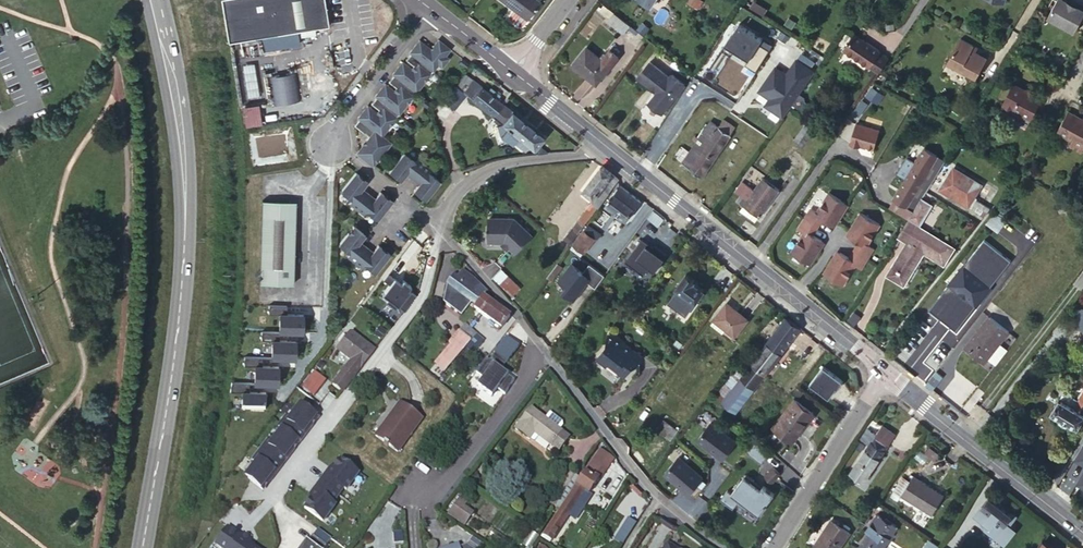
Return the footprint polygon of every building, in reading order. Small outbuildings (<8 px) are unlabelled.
[(231,42),(265,36),(281,33),(331,25),(327,0),(224,0),(231,42)] [(513,9),(513,10),(515,7),(528,18),(540,2),(537,0),(501,0),(513,9)] [(702,0),(698,0),(694,7),(701,11),(706,2),(702,0)] [(1070,1),(1068,0),(1057,0),(1048,16),(1075,31),(1082,17),(1082,9),(1076,5),(1070,1)] [(513,9),(508,15),(509,18),(519,26),(522,26),(528,18),(515,7),(513,10),(513,9)] [(630,25),(614,12),(608,20),(624,33),(630,25)] [(746,64),(756,71),(773,44),(739,23),(732,34),(731,34),(721,49),(731,55),(735,50),(749,59),(746,64)] [(782,32),(778,39),(785,43),(789,37),(782,32)] [(281,33),(265,36),(267,50),(283,46),(281,33)] [(854,34),(843,50),(867,67),(869,65),(876,54),(878,52),(854,34)] [(960,37),(950,57),(962,63),(960,68),(976,77),(986,56),(975,50),(971,48),(973,43),(960,37)] [(446,54),(451,48),(439,38),(431,48),(420,39),(410,51),(411,52),(406,59),(414,65),(412,68),(403,61),(393,73),(395,74),(389,81),(397,87),(395,90),(386,83),(376,95),(377,96),(372,103),(380,109),(378,112),(368,105),(359,118),(360,118),(355,125),(370,137),(358,153),(374,165),(392,143),(383,135),(439,62),(443,65),(449,57),(446,54)] [(619,57),(609,49),(602,59),(586,46),(572,64),(597,84),(619,57)] [(673,59),(663,51),(659,56),(670,64),(673,59)] [(802,52),(797,59),(814,71),(819,64),(802,52)] [(869,65),(878,72),(885,61),(876,54),(869,65)] [(962,63),(950,57),(947,62),(960,68),(962,63)] [(768,106),(782,116),(814,71),(797,59),(796,58),(790,67),(794,71),(790,76),(786,73),(775,65),(758,89),(768,96),(773,100),(768,106)] [(669,75),(648,61),(638,76),(658,91),(652,98),(653,104),(663,111),(685,81),(672,72),(669,75)] [(1018,87),(1019,87),(1008,80),(996,102),(1006,108),(1007,107),(1024,116),(1035,97),(1018,87)] [(472,98),(481,86),(475,81),(468,90),(471,93),(469,96),(472,98)] [(465,93),(454,83),(454,84),(442,98),(454,108),(466,93),(465,93)] [(1020,85),(1019,87),(1018,87),(1035,97),(1036,94),(1020,85)] [(493,115),(503,103),(510,93),(504,88),(499,94),(490,86),(487,90),(481,86),(472,98),(493,115)] [(867,96),(877,101),(882,93),(872,87),(867,96)] [(501,123),(511,110),(503,103),(493,115),(501,123)] [(533,148),(537,143),(543,136),(511,110),(501,123),(518,136),(514,141),(524,150),(529,145),(533,148)] [(1082,150),(1082,118),(1080,121),(1075,118),(1075,116),(1067,112),(1056,132),(1071,141),(1068,147),(1081,154),(1082,150)] [(493,115),(488,121),(513,142),(514,141),(518,136),(501,123),(493,115)] [(722,119),(718,126),(730,133),(734,127),(722,119)] [(730,133),(718,126),(710,120),(698,138),(695,141),(688,151),(682,161),(681,162),(702,176),(731,134),(730,133)] [(815,127),(806,121),(797,135),(805,141),(815,127)] [(856,122),(850,143),(873,150),(879,129),(856,122)] [(538,153),(547,151),(537,143),(533,148),(538,153)] [(674,155),(682,161),(688,151),(681,146),(674,155)] [(938,154),(926,146),(894,196),(906,204),(938,154)] [(417,161),(405,152),(391,171),(403,180),(408,173),(421,183),(416,190),(428,199),(442,180),(431,171),(433,168),(419,157),(417,161)] [(613,173),(603,165),(584,189),(594,197),(593,201),(567,235),(568,236),(566,238),(571,242),(608,192),(602,187),(613,173)] [(940,189),(967,205),(972,196),(980,184),(953,168),(940,189)] [(369,181),(357,172),(342,191),(353,200),(351,203),(364,214),(367,210),(379,220),(393,200),(381,191),(376,198),(364,188),(369,181)] [(759,215),(779,188),(763,176),(748,197),(741,192),(737,199),(744,204),(740,208),(750,215),(753,211),(759,215)] [(640,200),(621,185),(607,204),(627,219),(640,200)] [(840,216),(851,201),(833,188),(820,207),(814,203),(800,222),(806,226),(793,245),(810,258),(821,242),(819,241),(823,235),(814,228),(825,214),(833,220),(838,214),(840,216)] [(894,196),(889,204),(908,216),(913,208),(906,204),(894,196)] [(990,207),(972,196),(967,205),(985,216),(990,207)] [(908,216),(897,234),(908,241),(891,268),(907,278),(923,250),(944,263),(953,247),(918,226),(930,204),(920,198),(913,208),(908,216)] [(296,203),(263,201),(260,284),(293,286),(296,203)] [(1006,214),(999,209),(997,211),(1004,217),(1006,214)] [(1073,209),(1069,216),(1082,225),(1082,216),(1073,209)] [(753,211),(750,215),(756,220),(759,215),(753,211)] [(882,223),(864,211),(854,225),(856,227),(851,233),(861,240),(851,254),(841,248),(837,254),(835,252),(824,267),(842,280),(855,261),(861,265),(874,246),(869,242),(882,223)] [(1006,221),(994,212),(986,223),(997,232),(1006,221)] [(510,245),(516,252),(533,235),(515,217),(490,216),(490,225),(488,225),(488,229),(490,229),(489,240),(505,240),(505,241),(510,245)] [(590,221),(584,230),(595,238),(596,239),(600,234),(594,229),(597,226),(590,221)] [(366,234),(354,225),(339,244),(351,253),(348,256),(362,266),(364,263),(376,272),(390,253),(379,244),(374,251),(361,241),(366,234)] [(595,238),(584,230),(572,247),(582,255),(595,238)] [(651,241),(645,236),(627,259),(628,258),(645,272),(644,273),(645,273),(651,265),(656,270),(670,253),(657,243),(654,247),(650,243),(651,241)] [(946,278),(950,282),(964,264),(960,261),(946,278)] [(562,265),(557,262),(547,275),(552,279),(562,265)] [(589,281),(597,287),(606,274),(591,262),(584,272),(572,264),(560,280),(568,286),(565,291),(576,299),(589,281)] [(964,264),(950,282),(948,285),(949,286),(958,292),(975,306),(991,286),(990,285),(981,278),(964,264)] [(502,268),(493,276),(512,295),(521,286),(502,268)] [(907,278),(891,268),(887,276),(903,285),(907,278)] [(453,276),(447,284),(446,301),(463,314),(471,303),(476,306),(483,297),(482,297),(485,293),(473,279),(465,273),(461,278),(459,276),(457,278),(453,276)] [(696,280),(686,273),(676,287),(678,288),(670,300),(686,311),(694,299),(696,301),(704,289),(694,282),(696,280)] [(981,278),(990,285),(994,280),(986,273),(981,278)] [(399,284),(386,274),(381,281),(388,285),(381,295),(387,299),(384,303),(393,309),(396,306),(403,311),(415,295),(406,289),(409,286),(401,280),(399,284)] [(629,281),(624,277),(609,298),(614,302),(629,281)] [(958,292),(949,286),(945,291),(946,293),(951,298),(954,297),(958,292)] [(480,312),(488,301),(483,297),(476,306),(475,308),(480,312)] [(686,311),(670,300),(668,302),(684,314),(686,311)] [(493,304),(488,301),(480,312),(490,320),(500,327),(508,316),(497,307),(493,304)] [(747,319),(727,303),(714,319),(715,319),(710,324),(721,333),(725,327),(735,335),(747,319)] [(287,314),(287,306),(269,306),(269,314),(280,315),(280,332),(303,333),(304,315),(287,314)] [(985,362),(993,351),(1008,331),(989,316),(964,347),(984,363),(985,362)] [(751,363),(765,374),(800,328),(786,317),(751,363)] [(475,318),(469,327),(476,333),(475,336),(477,337),(485,326),(475,318)] [(500,327),(490,320),(488,323),(497,330),(500,327)] [(380,325),(375,331),(381,336),(386,329),(380,325)] [(469,327),(467,326),(462,332),(471,340),(476,333),(469,327)] [(349,333),(344,330),(334,342),(338,346),(336,349),(351,360),(332,384),(342,391),(374,349),(350,331),(349,333)] [(461,352),(471,340),(462,332),(460,331),(450,343),(452,345),(461,352)] [(615,332),(609,331),(607,343),(597,356),(607,364),(608,362),(625,374),(633,364),(638,362),(643,355),(625,341),(625,340),(615,332)] [(280,340),(280,332),(262,332),(262,341),(273,341),(272,358),(296,359),(296,341),(280,340)] [(516,382),(502,371),(519,348),(507,339),(490,362),(486,360),(476,373),(483,379),(478,387),(493,398),(498,390),(506,395),(516,382)] [(452,345),(441,357),(451,365),(461,352),(452,345)] [(1000,356),(993,351),(985,362),(991,367),(1000,356)] [(264,366),(264,358),(245,357),(244,367),(256,367),(255,384),(280,384),(280,366),(264,366)] [(441,357),(434,365),(444,373),(451,365),(441,357)] [(737,411),(765,374),(751,363),(746,370),(724,400),(737,411)] [(724,400),(746,370),(740,365),(717,396),(724,400)] [(823,366),(810,383),(829,398),(837,387),(838,388),(843,381),(823,366)] [(1079,367),(1074,375),(1082,380),(1082,369),(1079,367)] [(313,370),(307,378),(320,388),(326,380),(313,370)] [(251,393),(251,384),(232,383),(232,393),(244,393),(244,411),(267,411),(267,393),(251,393)] [(791,392),(787,389),(782,395),(786,399),(791,392)] [(1077,427),(1082,417),(1082,390),(1078,399),(1074,396),(1069,404),(1060,398),(1052,412),(1077,427)] [(795,399),(774,427),(793,441),(801,431),(799,430),(812,412),(795,399)] [(389,445),(397,451),(421,419),(399,403),(387,420),(391,423),(387,428),(383,425),(376,435),(385,442),(383,443),(387,446),(389,445)] [(309,426),(317,416),(302,405),(297,406),(288,417),(285,415),(276,425),(280,428),(296,439),(307,425),(309,426)] [(529,439),(533,433),(535,430),(539,434),(538,436),(558,451),(569,437),(559,430),(563,425),(562,421),(550,412),(545,418),(531,408),(515,428),(529,439)] [(736,441),(710,422),(697,440),(723,459),(736,441)] [(866,430),(859,440),(867,446),(849,471),(862,481),(894,436),(882,426),(874,436),(866,430)] [(298,441),(296,439),(280,428),(269,442),(266,439),(259,449),(278,464),(289,449),(291,451),(298,441)] [(756,439),(747,449),(761,462),(766,456),(770,451),(756,439)] [(613,447),(603,440),(599,447),(609,453),(613,447)] [(1082,444),(1073,459),(1082,465),(1082,444)] [(599,447),(590,459),(592,461),(586,470),(598,478),(600,477),(614,457),(609,453),(599,447)] [(935,453),(925,447),(921,453),(932,459),(935,453)] [(278,464),(259,449),(251,459),(255,462),(246,473),(247,478),(262,489),(269,479),(267,478),(278,464)] [(678,456),(664,473),(689,494),(697,484),(701,479),(703,477),(678,456)] [(328,475),(325,473),(313,489),(316,491),(311,498),(304,507),(323,521),(335,504),(332,502),(343,487),(346,489),(358,472),(339,459),(332,468),(328,475)] [(773,467),(766,476),(772,482),(780,473),(773,467)] [(598,478),(586,470),(576,485),(583,490),(585,492),(588,493),(598,478)] [(755,479),(747,473),(732,492),(728,489),(721,498),(734,508),(738,502),(746,509),(749,506),(760,514),(775,493),(764,484),(762,488),(753,481),(755,479)] [(912,476),(900,496),(931,516),(944,495),(912,476)] [(706,483),(701,479),(697,484),(701,488),(706,483)] [(583,490),(576,485),(543,534),(551,539),(554,534),(577,500),(583,490)] [(985,529),(1003,544),(1013,533),(1007,527),(1014,518),(1011,516),(1012,515),(989,497),(975,515),(988,526),(985,529)] [(460,498),(451,511),(465,522),(471,512),(463,506),(466,501),(460,498)] [(465,522),(451,511),(448,514),(463,524),(465,522)] [(628,534),(635,523),(627,518),(620,529),(628,534)] [(885,544),(883,543),(879,540),(885,531),(890,525),(881,519),(871,533),(868,532),(858,547),(883,547),(885,544)] [(813,546),(815,547),(840,547),(849,534),(830,521),(813,546)] [(216,542),(224,547),(257,547),(248,541),(251,538),(242,532),(240,535),(227,526),(216,542)] [(331,538),(316,528),(307,542),(316,547),(325,547),(331,538)] [(622,543),(628,534),(620,529),(614,538),(622,543)] [(879,540),(883,543),(889,534),(885,531),(879,540)] [(932,542),(940,547),(943,542),(935,537),(932,542)]
